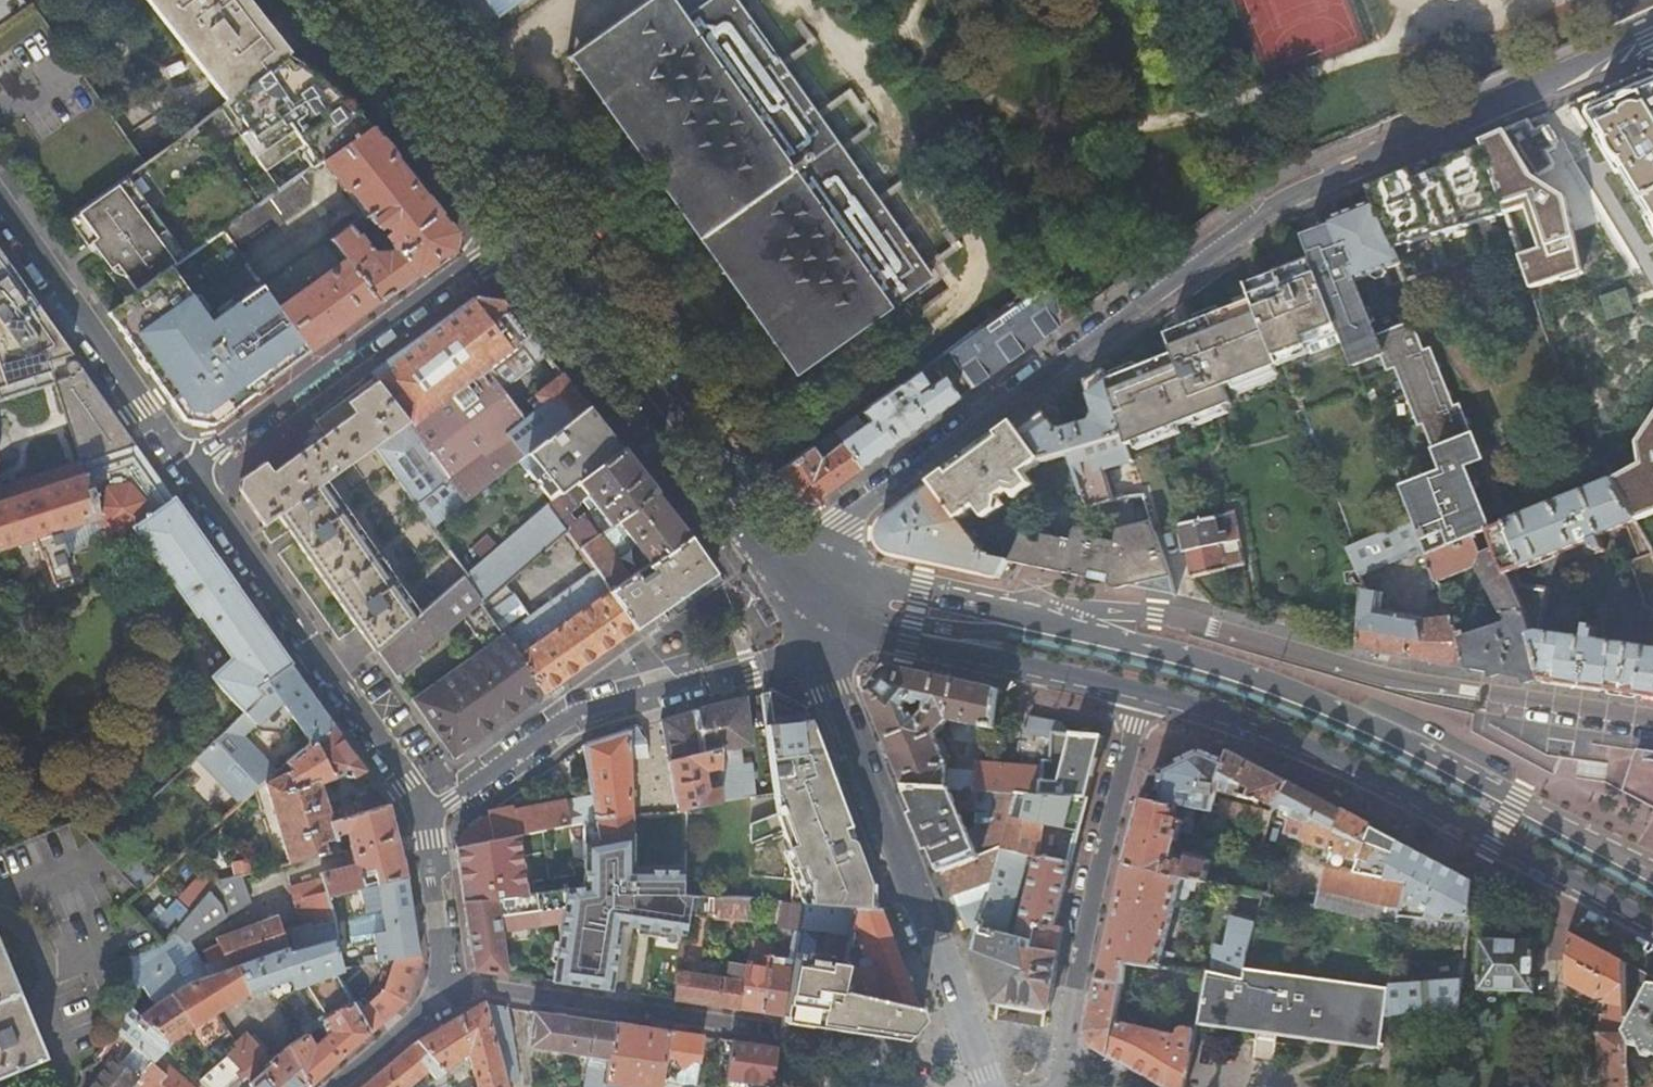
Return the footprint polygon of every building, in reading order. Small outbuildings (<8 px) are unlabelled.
[(28,8),(23,2),(22,0),(0,0),(0,28),(28,8)] [(23,2),(28,8),(34,4),(38,2),(37,0),(26,0),(23,2)] [(156,0),(146,0),(227,103),(233,98),(156,0)] [(233,98),(237,95),(245,88),(278,62),(283,57),(238,0),(156,0),(233,98)] [(245,0),(238,0),(283,57),(288,54),(245,0)] [(676,8),(670,0),(649,0),(568,58),(793,375),(932,277),(736,0),(688,0),(676,8)] [(358,117),(313,61),(307,66),(300,62),(286,72),(291,79),(295,76),(303,86),(316,81),(330,90),(358,117)] [(286,72),(278,62),(245,88),(264,116),(262,118),(277,139),(271,143),(282,159),(307,142),(312,138),(326,158),(367,128),(358,117),(330,90),(316,81),(303,86),(295,76),(291,79),(286,72)] [(1644,89),(1642,88),(1614,100),(1614,102),(1593,111),(1591,117),(1603,136),(1600,138),(1600,142),(1596,144),(1598,147),(1602,145),(1608,157),(1607,158),(1609,161),(1610,160),(1617,170),(1614,173),(1616,176),(1619,174),(1620,175),(1623,176),(1626,174),(1634,187),(1636,196),(1639,200),(1644,205),(1652,217),(1650,219),(1649,222),(1649,224),(1646,225),(1648,229),(1651,227),(1652,230),(1652,85),(1644,89)] [(245,88),(237,95),(257,122),(262,118),(264,116),(245,88)] [(148,164),(68,219),(87,247),(92,243),(98,251),(98,252),(97,253),(97,254),(98,255),(98,256),(98,257),(99,257),(100,258),(101,258),(102,259),(103,259),(104,259),(105,259),(107,259),(108,260),(109,260),(110,261),(114,267),(106,273),(126,301),(170,269),(223,231),(280,190),(263,165),(257,170),(216,112),(175,146),(148,164)] [(262,118),(257,122),(271,143),(277,139),(262,118)] [(1528,123),(1505,133),(1507,136),(1508,135),(1509,134),(1516,145),(1515,146),(1527,165),(1528,166),(1535,176),(1539,176),(1540,177),(1553,169),(1552,168),(1554,165),(1547,153),(1553,149),(1555,152),(1557,150),(1556,148),(1556,147),(1554,143),(1555,142),(1549,132),(1548,132),(1545,129),(1544,129),(1542,126),(1540,128),(1541,130),(1535,134),(1528,123)] [(309,352),(447,251),(451,235),(425,202),(367,128),(326,158),(337,174),(335,176),(362,216),(328,239),(344,261),(340,264),(323,239),(261,284),(270,298),(309,352)] [(1521,259),(1532,292),(1583,274),(1567,199),(1534,178),(1527,165),(1515,146),(1508,135),(1507,136),(1505,133),(1482,143),(1506,216),(1527,209),(1541,252),(1521,259)] [(321,161),(326,158),(312,138),(307,142),(321,161)] [(1395,250),(1506,216),(1482,143),(1424,168),(1371,190),(1376,204),(1395,250)] [(312,167),(280,190),(223,231),(240,255),(311,204),(312,167)] [(432,197),(425,202),(451,235),(457,230),(432,197)] [(1376,204),(1301,233),(1312,261),(1338,329),(1341,336),(1353,366),(1384,353),(1390,368),(1398,365),(1421,424),(1423,423),(1435,454),(1433,454),(1442,477),(1429,482),(1415,488),(1402,493),(1414,523),(1425,550),(1428,560),(1477,540),(1490,534),(1490,533),(1474,492),(1464,468),(1471,466),(1478,463),(1469,440),(1471,439),(1459,409),(1454,411),(1430,352),(1423,355),(1412,326),(1378,339),(1373,326),(1368,328),(1364,317),(1367,309),(1356,283),(1373,276),(1387,271),(1402,265),(1395,250),(1376,204)] [(36,305),(19,281),(0,254),(0,401),(53,384),(78,461),(1,486),(0,484),(0,550),(35,539),(41,560),(45,560),(53,585),(69,580),(62,558),(66,557),(58,531),(98,519),(101,528),(122,535),(133,528),(173,501),(164,487),(116,420),(36,305)] [(1277,313),(1259,321),(1275,362),(1306,349),(1303,342),(1338,329),(1312,261),(1274,276),(1278,285),(1268,289),(1277,313)] [(126,301),(108,314),(183,420),(211,425),(256,391),(239,367),(230,373),(212,349),(222,343),(170,269),(126,301)] [(1388,274),(1387,271),(1373,276),(1374,279),(1379,281),(1386,278),(1388,274)] [(1050,276),(946,350),(971,387),(1059,324),(1050,276)] [(476,297),(371,374),(375,378),(411,429),(530,335),(503,301),(476,297)] [(309,352),(270,298),(228,327),(245,351),(250,348),(273,379),(309,352)] [(1237,309),(1245,306),(1243,301),(1234,304),(1237,309)] [(1107,382),(1124,438),(1127,448),(1134,445),(1172,429),(1200,418),(1209,414),(1215,412),(1232,452),(1220,459),(1228,504),(1241,501),(1244,514),(1248,512),(1248,511),(1272,502),(1290,557),(1320,548),(1322,555),(1347,545),(1324,472),(1313,475),(1284,383),(1275,362),(1259,321),(1252,303),(1245,306),(1237,309),(1220,316),(1197,325),(1182,331),(1172,335),(1167,337),(1174,355),(1137,370),(1112,380),(1107,382)] [(1364,317),(1368,328),(1373,326),(1378,325),(1373,311),(1367,309),(1364,317)] [(1195,320),(1197,325),(1220,316),(1218,311),(1195,320)] [(1170,331),(1172,335),(1182,331),(1180,327),(1170,331)] [(1303,342),(1306,349),(1341,336),(1338,329),(1303,342)] [(530,335),(411,429),(446,479),(416,504),(434,530),(587,407),(562,375),(528,401),(534,411),(525,418),(502,388),(545,354),(530,335)] [(1110,375),(1112,380),(1137,370),(1135,365),(1122,370),(1110,375)] [(839,440),(858,468),(957,397),(941,376),(917,393),(914,389),(924,382),(916,371),(860,411),(866,419),(839,440)] [(1019,433),(1041,463),(1070,454),(1124,438),(1107,382),(1103,371),(1086,383),(1096,415),(1093,424),(1064,433),(1054,430),(1044,414),(1019,433)] [(239,492),(264,527),(278,517),(327,482),(376,447),(416,504),(446,479),(411,429),(375,378),(314,423),(324,436),(318,440),(315,436),(303,444),(306,449),(271,475),(263,465),(240,481),(239,492)] [(587,407),(434,530),(439,537),(466,575),(547,506),(570,486),(575,482),(621,450),(587,407)] [(1212,421),(1209,414),(1200,418),(1203,425),(1212,421)] [(1636,524),(1652,517),(1652,427),(1640,447),(1642,468),(1613,483),(1636,524)] [(1016,428),(935,487),(961,521),(978,508),(987,521),(1004,508),(1003,506),(1008,502),(1004,496),(1010,492),(1015,500),(1033,487),(1024,475),(1041,463),(1019,433),(1016,428)] [(1172,429),(1134,445),(1137,452),(1175,436),(1172,429)] [(815,500),(858,468),(839,440),(833,431),(776,471),(797,497),(815,500)] [(1070,454),(1088,511),(1101,507),(1113,504),(1102,471),(1129,462),(1130,464),(1132,463),(1127,448),(1124,438),(1070,454)] [(654,492),(621,450),(575,482),(588,498),(585,501),(592,511),(565,532),(566,533),(577,549),(597,535),(616,521),(654,492)] [(1471,466),(1464,468),(1474,492),(1477,490),(1479,486),(1471,466)] [(1541,682),(1652,698),(1652,652),(1594,643),(1596,629),(1585,627),(1582,641),(1541,635),(1536,611),(1516,573),(1586,545),(1591,559),(1602,554),(1597,540),(1626,528),(1638,560),(1633,562),(1631,567),(1645,609),(1652,612),(1652,555),(1652,553),(1636,524),(1613,483),(1609,476),(1597,481),(1596,489),(1490,533),(1490,534),(1497,553),(1523,613),(1525,613),(1531,637),(1532,637),(1537,660),(1542,681),(1541,682)] [(1414,485),(1415,488),(1429,482),(1428,479),(1423,477),(1416,480),(1414,485)] [(349,618),(373,652),(375,651),(376,652),(420,615),(390,573),(327,482),(278,517),(302,551),(342,608),(349,618)] [(570,486),(547,506),(557,521),(577,506),(579,497),(570,486)] [(1000,582),(1007,565),(1015,549),(974,539),(961,521),(935,487),(884,526),(882,528),(880,534),(880,540),(880,543),(883,549),(886,553),(890,556),(1000,582)] [(689,536),(654,492),(616,521),(634,544),(614,558),(597,535),(577,549),(593,571),(608,593),(689,536)] [(204,544),(173,501),(133,528),(194,615),(198,612),(230,659),(210,679),(243,714),(261,696),(257,689),(289,666),(255,618),(204,544)] [(1101,507),(1088,511),(1091,518),(1103,515),(1101,507)] [(66,557),(101,528),(98,519),(58,531),(66,557)] [(1221,538),(1218,522),(1182,529),(1185,543),(1187,555),(1222,547),(1228,546),(1227,537),(1221,538)] [(1147,570),(1152,593),(1177,598),(1157,534),(1155,535),(1152,524),(1151,523),(1119,534),(1117,543),(1116,551),(1106,550),(1110,564),(1147,556),(1150,565),(1150,567),(1149,569),(1147,570)] [(1380,537),(1348,550),(1360,576),(1425,550),(1414,523),(1380,537)] [(1075,534),(1073,544),(1089,546),(1090,538),(1091,536),(1090,533),(1089,532),(1087,530),(1084,529),(1081,529),(1079,530),(1077,532),(1075,534)] [(1015,549),(1007,565),(1152,593),(1147,570),(1149,569),(1150,567),(1150,565),(1147,556),(1110,564),(1106,550),(1089,546),(1073,544),(1046,538),(1044,547),(1033,546),(1025,532),(1022,536),(1015,549)] [(608,593),(635,630),(671,604),(715,573),(689,536),(608,593)] [(1106,550),(1104,541),(1090,538),(1089,546),(1106,550)] [(1464,651),(1468,669),(1541,682),(1523,613),(1497,553),(1484,558),(1477,540),(1428,560),(1437,583),(1477,567),(1507,623),(1467,638),(1465,634),(1458,637),(1464,651)] [(1117,543),(1104,541),(1106,550),(1116,551),(1117,543)] [(1348,550),(1347,545),(1322,555),(1320,548),(1290,557),(1312,616),(1362,632),(1364,591),(1364,585),(1360,576),(1348,550)] [(1222,547),(1187,555),(1190,570),(1191,578),(1243,567),(1241,556),(1225,559),(1222,547)] [(461,579),(420,615),(376,652),(400,685),(404,683),(400,679),(415,667),(412,662),(433,645),(432,637),(476,599),(461,579)] [(1364,591),(1362,632),(1361,650),(1468,669),(1464,651),(1458,637),(1451,620),(1453,619),(1446,603),(1439,605),(1443,621),(1422,623),(1421,620),(1380,611),(1383,594),(1364,591)] [(486,614),(480,605),(463,619),(481,645),(499,631),(486,614)] [(1523,613),(1541,682),(1542,681),(1537,660),(1532,637),(1531,637),(1525,613),(1523,613)] [(503,637),(502,636),(411,701),(454,760),(544,695),(503,637)] [(243,714),(197,757),(240,805),(275,774),(242,738),(254,727),(259,733),(282,733),(296,724),(309,744),(331,726),(309,694),(289,666),(257,689),(261,696),(243,714)] [(867,692),(907,790),(950,792),(959,792),(975,793),(976,793),(978,774),(948,772),(948,768),(947,765),(951,763),(943,741),(938,743),(936,738),(949,723),(956,742),(982,747),(984,728),(995,729),(996,708),(997,690),(887,667),(867,692)] [(798,905),(804,905),(804,906),(846,909),(855,909),(880,910),(846,820),(825,765),(803,708),(796,704),(773,693),(760,696),(776,818),(750,828),(747,880),(799,885),(798,905)] [(718,752),(718,754),(724,753),(725,761),(740,758),(739,750),(749,748),(744,700),(693,713),(701,756),(718,752)] [(660,724),(668,764),(701,756),(693,713),(660,724)] [(976,793),(1020,795),(1042,796),(1044,770),(1045,762),(1052,763),(1053,734),(1071,735),(1061,723),(1029,716),(1025,742),(1020,741),(1018,753),(1024,753),(1022,768),(980,765),(978,774),(976,793)] [(364,772),(331,726),(309,744),(286,763),(292,771),(265,784),(288,863),(327,853),(324,842),(334,839),(334,837),(330,825),(338,822),(331,802),(324,804),(321,796),(318,786),(343,776),(354,779),(364,772)] [(627,734),(628,763),(647,761),(646,742),(647,742),(646,740),(642,740),(636,731),(627,734)] [(594,822),(630,816),(628,763),(627,734),(582,748),(591,797),(513,813),(512,810),(491,814),(463,834),(455,851),(518,838),(534,834),(573,826),(582,824),(586,824),(594,822)] [(1042,796),(1087,798),(1101,738),(1071,735),(1053,734),(1052,763),(1045,762),(1044,770),(1042,796)] [(1639,751),(1623,793),(1652,809),(1652,754),(1639,751)] [(677,815),(683,814),(683,812),(720,803),(718,754),(718,752),(701,756),(668,764),(677,815)] [(1259,801),(1275,808),(1288,784),(1230,753),(1225,769),(1217,792),(1258,803),(1259,801)] [(1202,756),(1152,776),(1143,802),(1178,808),(1212,814),(1217,792),(1227,764),(1202,756)] [(1332,854),(1345,815),(1303,793),(1297,789),(1288,784),(1275,808),(1292,814),(1286,834),(1290,835),(1301,839),(1305,840),(1304,844),(1326,852),(1332,854)] [(356,809),(358,816),(388,806),(387,804),(377,790),(359,798),(362,807),(356,809)] [(907,790),(942,876),(988,857),(978,832),(975,793),(959,792),(961,808),(965,812),(966,824),(965,825),(966,829),(965,829),(950,792),(907,790)] [(1036,857),(1071,863),(1087,798),(1042,796),(1020,795),(1005,852),(1028,856),(1036,857)] [(1198,882),(1208,884),(1214,857),(1191,851),(1188,864),(1174,860),(1181,833),(1192,836),(1195,824),(1175,819),(1178,808),(1143,802),(1126,865),(1198,882)] [(208,953),(216,976),(285,952),(287,956),(314,947),(314,945),(309,929),(333,922),(326,898),(363,889),(361,877),(358,878),(358,875),(373,871),(377,886),(406,879),(388,806),(358,816),(338,822),(330,825),(334,837),(344,834),(347,839),(347,844),(342,846),(344,852),(349,851),(353,865),(319,874),(320,879),(290,889),(302,928),(282,934),(277,917),(216,940),(219,949),(208,953)] [(1387,881),(1400,844),(1345,815),(1332,854),(1330,861),(1328,868),(1339,871),(1343,858),(1360,863),(1356,875),(1387,881)] [(518,838),(455,851),(463,904),(474,971),(505,976),(499,933),(557,924),(559,936),(557,944),(554,964),(552,983),(567,985),(610,991),(620,926),(636,929),(667,933),(685,936),(687,917),(690,897),(683,896),(683,873),(632,872),(630,816),(594,822),(598,846),(584,849),(586,887),(527,897),(518,838)] [(586,824),(582,824),(584,849),(598,846),(594,822),(586,824)] [(1467,939),(1473,883),(1400,844),(1387,881),(1409,886),(1408,887),(1397,926),(1399,927),(1398,932),(1467,939)] [(942,876),(951,899),(985,887),(995,884),(1003,851),(988,857),(942,876)] [(1005,852),(1003,851),(995,884),(984,925),(982,931),(1008,937),(1028,856),(1005,852)] [(1330,861),(1332,854),(1326,852),(1323,859),(1330,861)] [(1031,951),(1058,955),(1063,929),(1056,927),(1071,863),(1036,857),(1018,940),(1032,943),(1031,951)] [(132,863),(120,874),(139,893),(141,892),(151,883),(132,863)] [(1127,963),(1170,970),(1174,956),(1164,953),(1177,900),(1187,903),(1190,891),(1195,892),(1198,882),(1126,865),(1098,983),(1123,982),(1127,963)] [(1316,908),(1397,926),(1408,887),(1409,886),(1387,881),(1356,875),(1339,871),(1328,868),(1316,908)] [(373,935),(376,965),(391,962),(417,958),(406,879),(377,886),(384,933),(373,935)] [(985,887),(975,923),(984,925),(995,884),(985,887)] [(175,928),(163,942),(184,987),(208,978),(187,942),(225,917),(221,904),(219,902),(209,890),(175,928)] [(141,892),(139,893),(127,905),(161,942),(163,942),(175,928),(141,892)] [(707,918),(709,898),(690,897),(687,917),(707,918)] [(755,918),(758,901),(750,900),(713,898),(710,918),(744,922),(745,917),(755,918)] [(755,918),(755,919),(777,924),(781,903),(758,901),(755,918)] [(798,905),(781,903),(777,924),(776,929),(800,931),(804,906),(804,905),(798,905)] [(804,906),(801,925),(850,932),(855,909),(846,909),(804,906)] [(837,992),(918,1009),(880,910),(855,909),(850,932),(843,966),(837,992)] [(309,929),(314,945),(332,940),(330,935),(335,933),(333,922),(309,929)] [(1212,973),(1243,979),(1246,956),(1253,928),(1230,922),(1223,950),(1218,948),(1212,973)] [(1049,1011),(1058,955),(1031,951),(1032,943),(1018,940),(1008,937),(982,931),(984,925),(975,923),(971,941),(969,942),(994,1003),(1049,1011)] [(667,933),(636,929),(635,932),(638,936),(663,939),(667,937),(667,933)] [(1608,1035),(1627,1034),(1626,1008),(1626,964),(1567,933),(1566,984),(1603,1003),(1614,1005),(1608,1035)] [(91,1086),(131,1086),(132,1086),(133,1086),(189,1086),(157,1058),(167,1046),(217,1014),(250,995),(290,981),(294,992),(280,996),(301,1041),(307,1037),(318,1030),(324,1026),(325,1025),(324,1023),(353,1005),(348,996),(337,977),(336,975),(341,974),(340,971),(332,941),(332,940),(314,945),(314,947),(287,956),(285,952),(216,976),(208,978),(184,987),(139,1019),(138,1017),(131,1028),(124,1038),(117,1050),(111,1059),(105,1068),(96,1080),(91,1086)] [(1533,993),(1535,943),(1480,942),(1478,992),(1533,993)] [(554,964),(557,944),(555,944),(552,946),(549,961),(552,964),(554,964)] [(773,949),(750,945),(747,967),(739,1010),(761,1014),(770,967),(772,952),(773,949)] [(920,1015),(918,1009),(837,992),(843,966),(809,960),(811,949),(797,946),(795,956),(793,970),(784,1017),(831,1024),(868,1029),(902,1034),(920,1015)] [(37,1063),(37,1064),(44,1062),(0,952),(0,971),(37,1063)] [(772,952),(770,967),(761,1014),(784,1017),(793,970),(795,956),(772,952)] [(382,991),(358,1013),(369,1034),(404,1002),(417,958),(391,962),(388,975),(382,974),(380,981),(383,982),(382,984),(384,985),(382,991)] [(376,965),(340,971),(341,974),(336,975),(337,977),(348,996),(353,1005),(358,1013),(382,991),(384,985),(382,984),(383,982),(380,981),(382,974),(388,975),(391,962),(376,965)] [(1165,1086),(1184,1086),(1193,1050),(1197,1032),(1198,1025),(1201,1013),(1206,976),(1170,970),(1127,963),(1123,982),(1118,1008),(1129,1009),(1131,1001),(1162,1006),(1179,1008),(1171,1037),(1115,1021),(1108,1057),(1165,1086)] [(675,1001),(739,1010),(747,967),(729,964),(727,980),(679,972),(675,1001)] [(1650,987),(1652,981),(1652,979),(1626,964),(1626,1008),(1652,1028),(1652,989),(1650,987)] [(0,971),(0,1079),(7,1077),(37,1064),(37,1063),(0,971)] [(1201,1013),(1198,1025),(1268,1035),(1280,1036),(1380,1050),(1384,1017),(1386,998),(1297,986),(1243,979),(1212,973),(1206,972),(1206,976),(1201,1013)] [(1092,1049),(1108,1057),(1115,1021),(1118,1008),(1123,982),(1098,983),(1086,1034),(1092,1049)] [(1459,1012),(1459,1010),(1462,983),(1390,986),(1386,1018),(1459,1012)] [(301,1041),(290,1048),(289,1049),(309,1086),(310,1086),(369,1034),(358,1013),(353,1005),(324,1023),(325,1025),(324,1026),(318,1030),(321,1035),(327,1031),(331,1036),(316,1046),(312,1044),(307,1037),(301,1041)] [(487,1005),(481,1006),(504,1084),(519,1081),(514,1057),(516,1056),(506,1008),(487,1005)] [(504,1084),(481,1006),(478,1007),(412,1047),(363,1086),(410,1086),(428,1073),(434,1081),(467,1054),(477,1086),(505,1086),(504,1084)] [(533,1012),(527,1048),(592,1058),(587,1066),(583,1086),(603,1086),(613,1024),(533,1012)] [(830,1030),(831,1024),(784,1017),(783,1022),(830,1030)] [(603,1086),(660,1086),(668,1032),(613,1024),(603,1086)] [(830,1030),(867,1035),(868,1029),(831,1024),(830,1030)] [(179,1058),(198,1084),(227,1059),(236,1051),(234,1047),(239,1043),(227,1026),(179,1058)] [(897,1040),(902,1034),(868,1029),(867,1035),(897,1040)] [(668,1032),(660,1086),(695,1086),(702,1037),(668,1032)] [(1627,1034),(1608,1035),(1600,1035),(1601,1086),(1628,1086),(1627,1034)] [(289,1049),(290,1048),(289,1046),(274,1059),(270,1061),(247,1035),(239,1043),(234,1047),(236,1051),(227,1059),(198,1084),(201,1086),(227,1086),(241,1076),(248,1084),(247,1086),(309,1086),(289,1049)] [(762,1086),(771,1086),(777,1048),(731,1041),(725,1081),(762,1086)]
